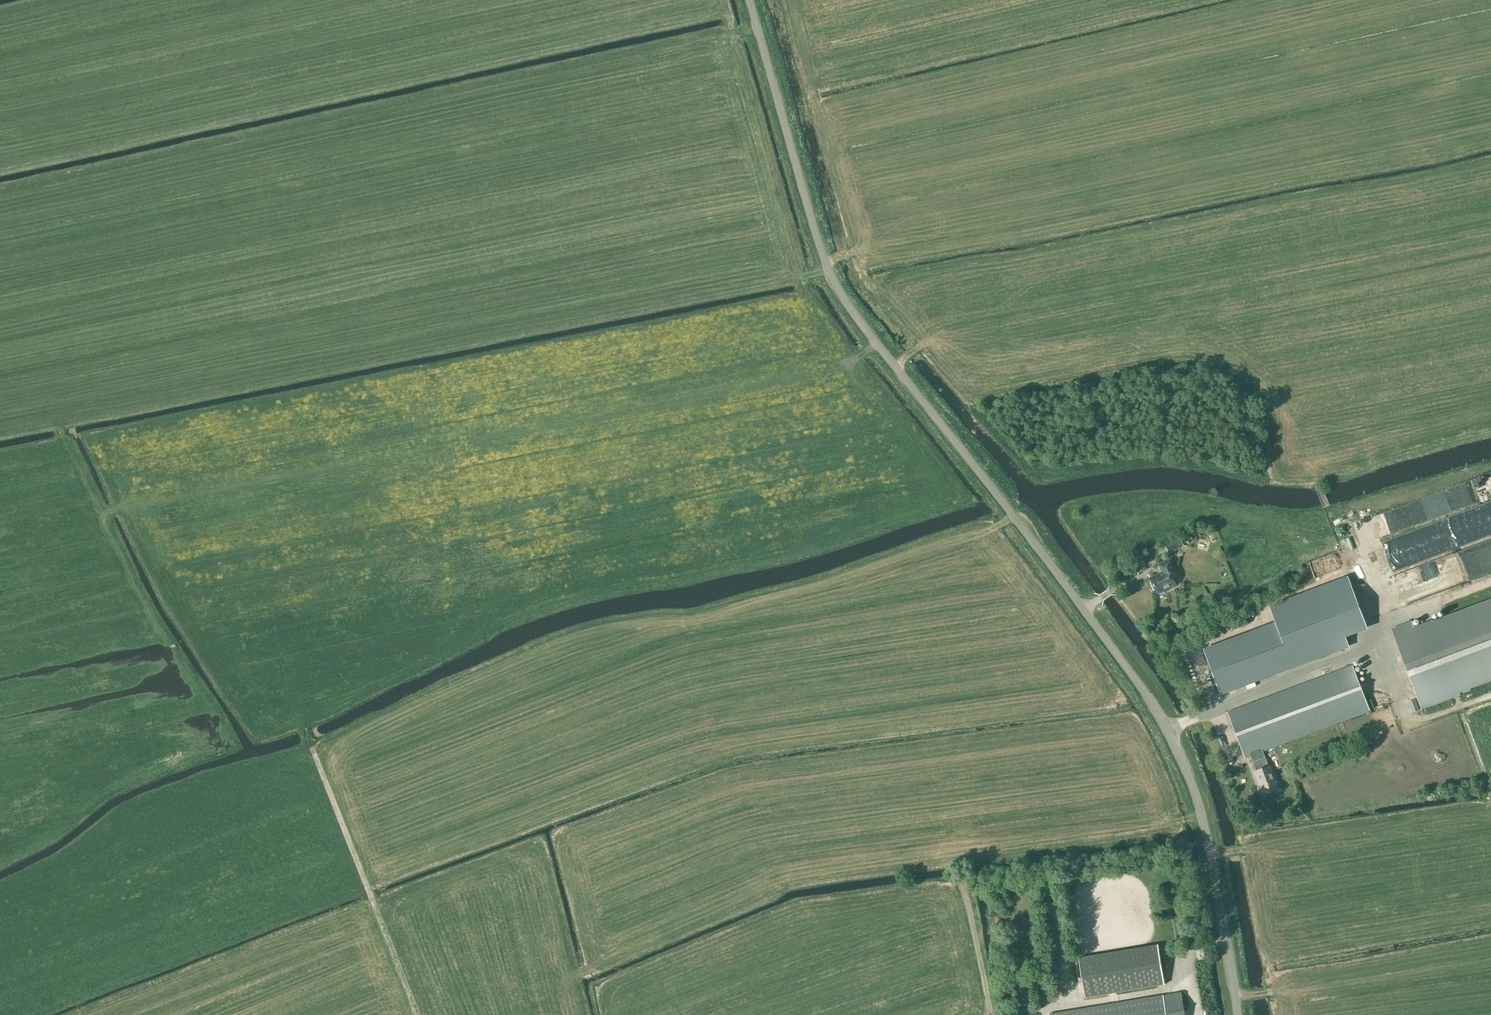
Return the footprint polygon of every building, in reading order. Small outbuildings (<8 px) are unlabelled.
[(1184,546),(1181,538),(1165,545),(1169,553),(1184,546)] [(1165,591),(1166,592),(1176,587),(1172,579),(1177,577),(1169,560),(1158,565),(1162,573),(1150,578),(1158,594),(1165,591)] [(1205,652),(1220,692),(1347,645),(1343,635),(1366,626),(1348,579),(1271,609),(1278,625),(1205,652)] [(1449,618),(1433,623),(1432,621),(1414,627),(1412,622),(1392,629),(1395,637),(1422,709),(1427,707),(1460,695),(1458,691),(1490,679),(1490,602),(1449,618)] [(1233,629),(1247,623),(1244,615),(1229,621),(1233,629)] [(1250,757),(1263,752),(1369,711),(1352,665),(1228,712),(1245,759),(1250,757)] [(1263,752),(1250,757),(1256,772),(1255,772),(1263,795),(1278,790),(1269,767),(1268,767),(1263,752)] [(1165,985),(1158,944),(1078,958),(1085,998),(1165,985)] [(1181,992),(1050,1013),(1050,1014),(1185,1014),(1181,992)]
